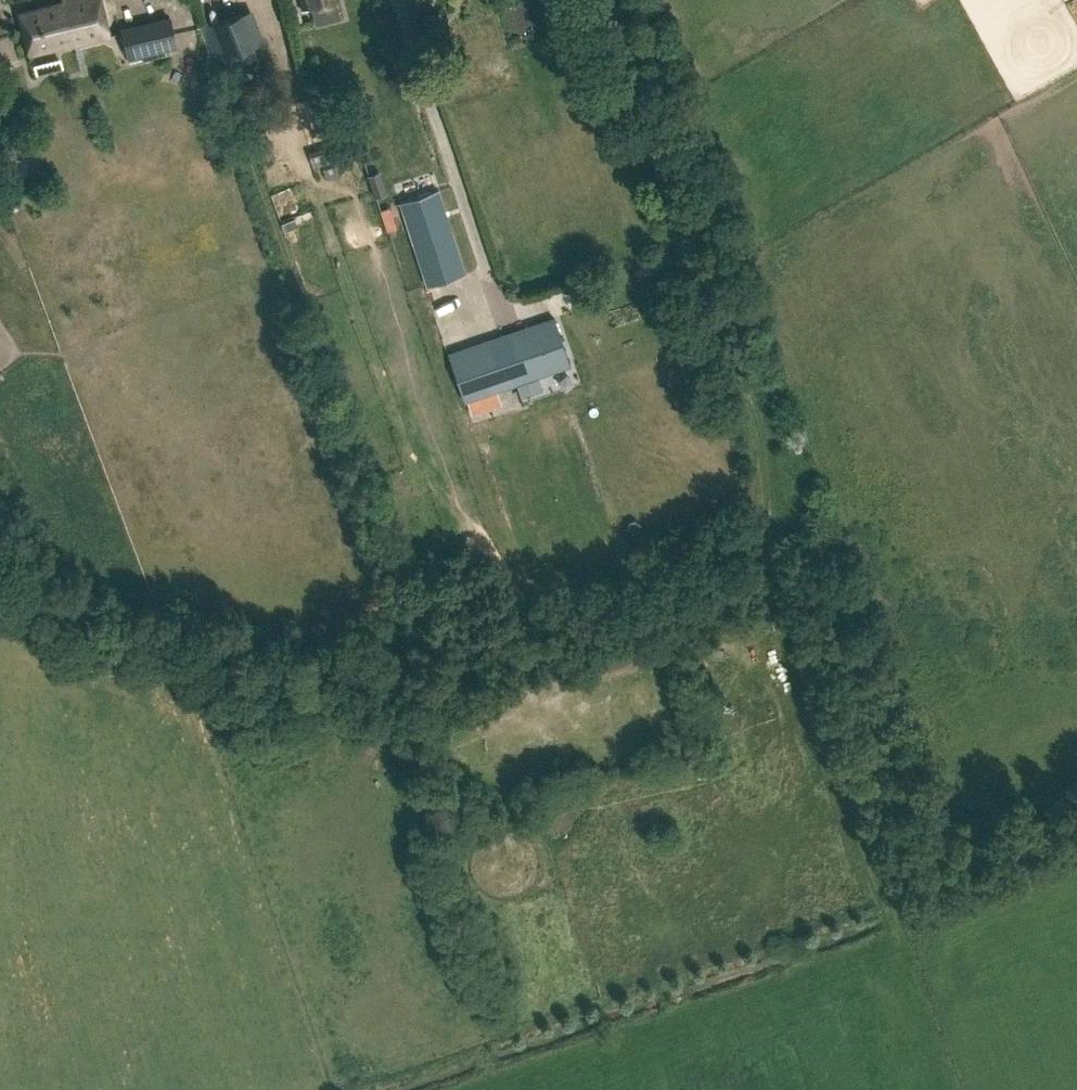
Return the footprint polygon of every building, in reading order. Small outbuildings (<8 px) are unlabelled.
[(106,0),(67,0),(68,3),(23,14),(34,57),(115,36),(106,0)] [(303,11),(337,1),(337,0),(299,0),(303,11)] [(253,44),(241,12),(202,26),(214,58),(253,44)] [(176,45),(170,15),(119,26),(126,57),(176,45)] [(17,169),(21,183),(34,180),(30,166),(17,169)] [(468,275),(436,171),(394,184),(426,289),(468,275)] [(569,364),(552,316),(447,352),(463,400),(569,364)]
